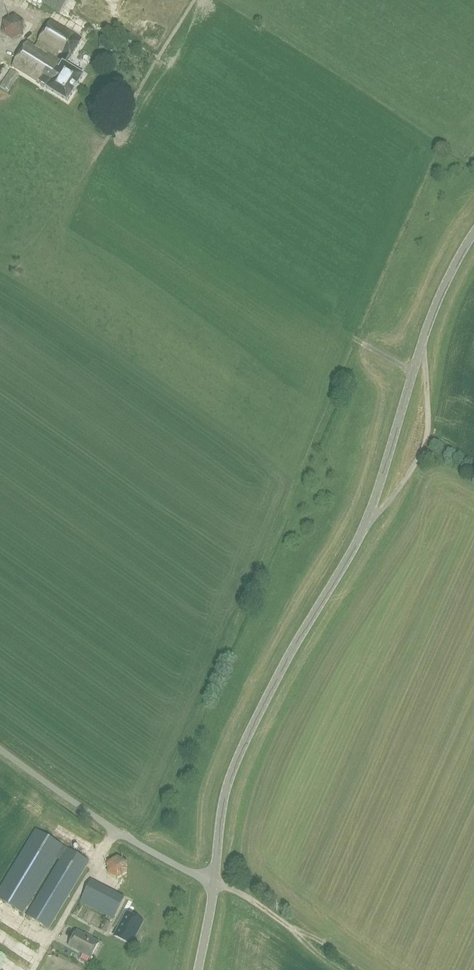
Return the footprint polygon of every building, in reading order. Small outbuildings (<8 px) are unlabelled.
[(60,13),(68,0),(39,0),(60,13)] [(2,31),(11,38),(22,33),(23,22),(14,15),(3,20),(2,31)] [(40,84),(47,88),(46,89),(68,102),(84,76),(67,65),(83,39),(52,20),(36,46),(28,41),(12,67),(40,84)] [(99,49),(112,49),(112,37),(99,36),(99,49)] [(0,86),(9,92),(16,80),(19,75),(11,69),(0,86)] [(60,838),(67,832),(56,820),(50,827),(60,838)] [(35,829),(0,888),(0,900),(24,914),(57,858),(59,860),(26,916),(49,929),(90,861),(67,848),(63,847),(64,846),(35,829)] [(106,854),(105,873),(122,874),(122,855),(106,854)] [(123,899),(90,882),(80,901),(113,918),(123,899)] [(90,911),(91,907),(80,903),(76,913),(85,917),(88,910),(90,911)] [(132,944),(143,920),(127,912),(115,936),(132,944)] [(106,931),(110,923),(104,920),(100,928),(106,931)] [(91,958),(99,943),(77,931),(69,946),(91,958)]
